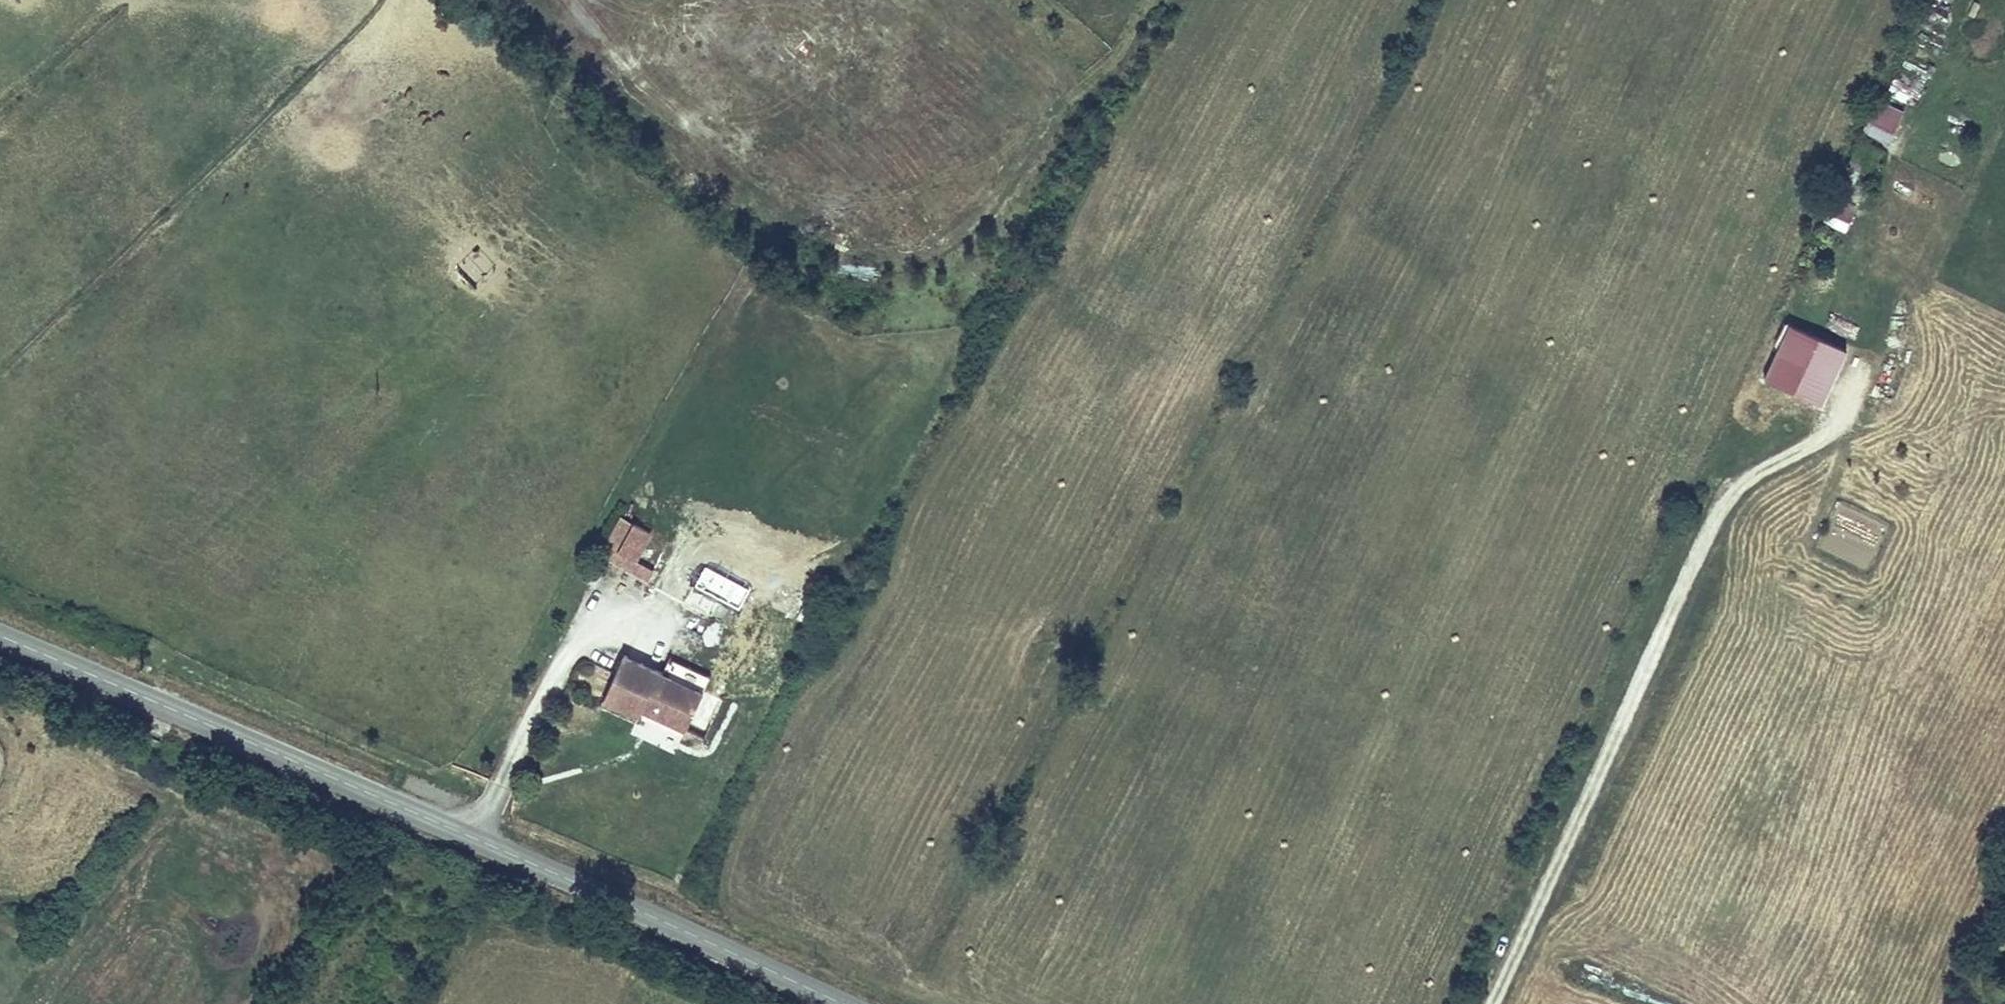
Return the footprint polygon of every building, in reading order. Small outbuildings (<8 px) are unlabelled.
[(1894,144),(1903,108),(1872,101),(1863,137),(1894,144)] [(1816,217),(1846,231),(1876,168),(1846,154),(1816,217)] [(458,271),(476,292),(507,263),(488,243),(458,271)] [(1825,332),(1852,341),(1857,325),(1830,316),(1825,332)] [(1792,325),(1762,382),(1819,412),(1848,354),(1792,325)] [(636,557),(651,529),(625,514),(603,553),(651,580),(657,569),(636,557)] [(694,583),(682,608),(710,622),(722,596),(694,583)] [(701,685),(660,666),(622,648),(600,693),(635,709),(641,696),(655,702),(652,709),(683,723),(701,685)] [(667,651),(660,666),(701,685),(708,670),(667,651)]
